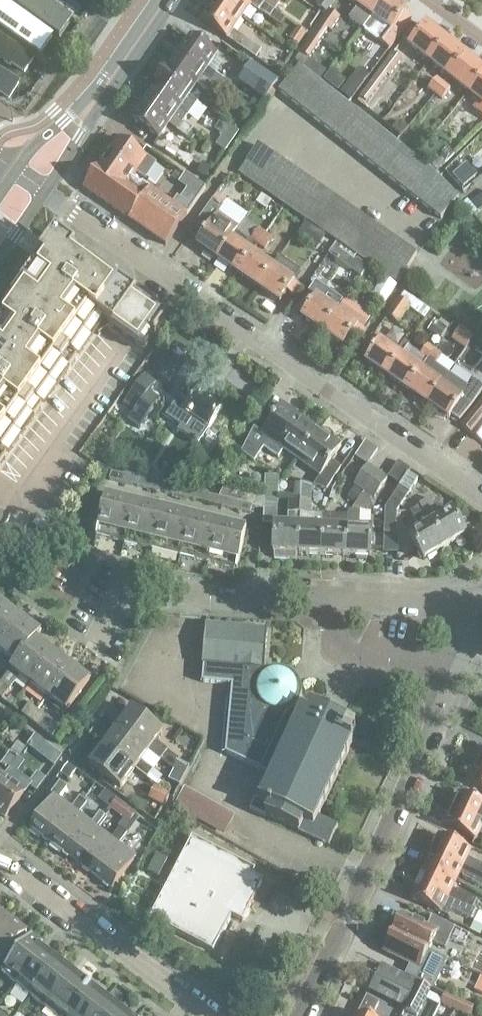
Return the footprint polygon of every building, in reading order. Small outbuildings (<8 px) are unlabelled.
[(57,40),(1,0),(0,0),(0,25),(45,57),(57,40)] [(75,21),(45,0),(9,0),(63,38),(75,21)] [(242,18),(215,0),(201,21),(256,59),(262,51),(233,31),(242,18)] [(242,18),(250,6),(259,12),(269,18),(269,19),(281,27),(286,19),(275,11),(259,0),(215,0),(242,18)] [(275,11),(279,4),(273,0),(259,0),(275,11)] [(336,0),(319,0),(315,5),(326,14),(336,0)] [(362,28),(383,0),(349,0),(358,7),(349,19),(362,28)] [(392,0),(383,0),(362,28),(389,49),(399,37),(406,27),(400,22),(407,11),(392,0)] [(303,67),(308,60),(329,31),(331,32),(341,19),(329,10),(295,61),(303,67)] [(404,40),(430,61),(446,42),(426,26),(418,35),(411,30),(404,40)] [(298,46),(306,34),(297,27),(288,40),(298,46)] [(29,78),(41,61),(0,33),(0,58),(29,78)] [(175,58),(221,90),(227,82),(207,69),(217,55),(190,37),(175,58)] [(446,42),(430,61),(450,76),(465,57),(446,42)] [(393,53),(359,98),(366,104),(388,75),(389,77),(402,60),(393,53)] [(469,92),(481,76),(481,70),(465,57),(450,76),(456,82),(469,92)] [(160,79),(187,98),(197,84),(216,98),(221,90),(175,58),(169,67),(160,79)] [(274,63),(271,68),(279,74),(284,66),(280,63),(274,63)] [(265,101),(278,83),(252,64),(239,82),(265,101)] [(289,100),(309,74),(299,65),(278,91),(289,100)] [(339,92),(346,83),(331,71),(323,81),(338,92),(339,92)] [(9,103),(20,86),(0,73),(0,97),(9,103)] [(299,108),(320,82),(309,74),(289,100),(299,108)] [(480,101),(473,109),(481,116),(481,76),(469,92),(480,101)] [(435,96),(444,84),(437,78),(427,90),(435,96)] [(187,98),(160,79),(153,89),(153,90),(147,99),(173,118),(181,123),(192,131),(193,130),(183,123),(188,116),(179,110),(187,98)] [(348,104),(351,100),(361,88),(351,80),(338,96),(342,99),(348,104)] [(310,117),(331,91),(320,82),(299,108),(310,117)] [(435,96),(441,101),(451,89),(444,84),(435,96)] [(342,99),(338,96),(331,91),(310,117),(321,125),(342,99)] [(173,118),(147,99),(133,120),(159,138),(173,118)] [(332,134),(353,108),(348,104),(342,99),(321,125),(332,134)] [(262,106),(253,100),(248,109),(257,115),(262,106)] [(343,142),(363,116),(353,108),(332,134),(343,142)] [(354,151),(374,125),(363,116),(343,142),(354,151)] [(225,152),(239,133),(223,121),(221,124),(221,127),(222,130),(224,133),(215,146),(225,152)] [(192,131),(181,123),(176,130),(187,138),(192,131)] [(364,159),(385,133),(374,125),(354,151),(364,159)] [(375,168),(396,142),(385,133),(364,159),(375,168)] [(206,188),(173,166),(155,192),(143,184),(142,184),(134,178),(137,174),(145,180),(156,165),(119,139),(99,166),(84,189),(166,246),(206,188)] [(386,176),(407,150),(396,142),(375,168),(386,176)] [(251,180),(269,154),(256,146),(239,172),(251,180)] [(397,185),(418,159),(407,150),(386,176),(397,185)] [(263,189),(281,163),(269,154),(251,180),(263,189)] [(408,193),(428,167),(418,159),(397,185),(408,193)] [(276,197),(294,171),(281,163),(263,189),(276,197)] [(203,164),(197,173),(204,177),(210,168),(203,164)] [(419,202),(438,177),(430,168),(428,167),(408,193),(419,202)] [(288,206),(306,180),(294,171),(276,197),(288,206)] [(429,210),(448,187),(438,177),(419,202),(429,210)] [(300,214),(318,188),(306,180),(288,206),(300,214)] [(448,187),(429,210),(440,219),(458,197),(448,187)] [(313,223),(331,196),(318,188),(300,214),(313,223)] [(470,204),(477,213),(481,209),(481,194),(470,204)] [(325,231),(343,205),(331,196),(313,223),(325,231)] [(217,260),(231,239),(232,239),(239,230),(240,228),(218,213),(223,207),(213,200),(194,228),(203,235),(196,245),(217,260)] [(338,240),(356,213),(343,205),(325,231),(338,240)] [(350,248),(368,222),(356,213),(338,240),(350,248)] [(325,236),(304,222),(295,235),(316,249),(325,236)] [(362,257),(380,230),(368,222),(350,248),(362,257)] [(266,234),(258,229),(250,241),(257,246),(266,234)] [(274,248),(285,254),(295,235),(284,229),(274,248)] [(375,265),(393,239),(380,230),(362,257),(375,265)] [(273,239),(266,234),(257,246),(264,251),(273,239)] [(238,274),(252,253),(232,239),(231,239),(217,260),(238,274)] [(387,274),(405,247),(393,239),(375,265),(385,272),(387,274)] [(7,457),(34,420),(34,421),(43,408),(42,408),(68,371),(69,372),(78,359),(77,359),(103,323),(122,336),(144,352),(166,320),(145,305),(56,241),(0,319),(0,468),(7,457)] [(328,255),(361,277),(368,266),(336,244),(328,255)] [(405,247),(387,274),(399,282),(417,256),(405,247)] [(272,267),(252,253),(238,274),(258,288),(272,267)] [(301,287),(272,267),(258,288),(279,303),(287,292),(294,297),(301,287)] [(399,282),(387,274),(385,272),(369,295),(383,305),(399,282)] [(301,318),(322,332),(336,311),(309,292),(302,302),(309,307),(301,318)] [(401,300),(411,306),(409,308),(425,319),(430,312),(405,294),(401,300)] [(398,324),(411,306),(401,300),(399,299),(387,316),(398,324)] [(365,331),(336,311),(322,332),(344,347),(351,336),(358,341),(365,331)] [(427,331),(440,339),(441,337),(444,338),(451,328),(441,321),(439,323),(435,320),(427,331)] [(466,349),(473,338),(461,329),(453,340),(466,349)] [(381,373),(396,352),(373,336),(366,347),(373,351),(365,362),(381,373)] [(407,391),(435,350),(427,345),(420,354),(408,345),(409,344),(404,340),(396,352),(381,373),(407,391)] [(428,405),(449,374),(435,365),(446,349),(439,344),(435,350),(407,391),(428,405)] [(150,373),(169,386),(186,361),(167,348),(150,373)] [(449,374),(428,405),(449,419),(456,409),(463,414),(481,386),(481,385),(474,379),(469,387),(449,374)] [(144,375),(136,387),(124,404),(134,411),(148,391),(154,383),(144,375)] [(181,415),(192,423),(189,427),(203,436),(223,409),(203,395),(206,391),(190,380),(176,400),(187,407),(181,415)] [(134,411),(128,420),(139,428),(160,399),(148,391),(134,411)] [(481,443),(481,400),(461,426),(481,443)] [(283,451),(297,461),(317,430),(281,405),(271,420),(273,421),(263,435),(254,429),(240,454),(253,463),(263,449),(277,459),(283,451)] [(341,447),(317,430),(297,461),(320,477),(313,487),(326,490),(341,469),(331,462),(341,447)] [(364,492),(378,472),(367,466),(354,485),(364,492)] [(378,472),(364,492),(374,499),(388,479),(378,472)] [(124,484),(126,477),(111,473),(109,481),(124,484)] [(138,488),(140,480),(126,477),(124,484),(138,488)] [(264,496),(264,511),(263,520),(276,521),(277,501),(279,501),(280,478),(265,477),(264,496)] [(152,491),(154,483),(140,480),(138,488),(152,491)] [(166,494),(168,487),(154,483),(152,491),(166,494)] [(224,500),(238,503),(252,506),(252,508),(264,511),(264,496),(225,486),(223,491),(219,499),(224,500)] [(180,498),(182,490),(168,487),(166,494),(180,498)] [(396,512),(397,512),(409,494),(400,487),(386,509),(396,512)] [(194,501),(196,493),(182,490),(180,498),(194,501)] [(208,504),(210,497),(196,493),(194,501),(208,504)] [(125,543),(134,503),(106,496),(96,537),(125,543)] [(222,508),(224,500),(219,499),(210,497),(208,504),(222,508)] [(430,499),(420,506),(430,524),(431,524),(445,548),(466,535),(452,511),(441,518),(430,499)] [(236,511),(238,503),(224,500),(222,508),(236,511)] [(288,554),(298,555),(300,500),(288,500),(287,526),(274,525),(273,553),(274,553),(274,559),(288,560),(288,554)] [(321,556),(323,515),(311,514),(312,501),(300,500),(298,555),(321,556)] [(153,550),(162,510),(134,503),(125,543),(153,550)] [(238,503),(236,511),(250,515),(252,508),(252,506),(238,503)] [(445,548),(431,524),(430,524),(420,506),(413,512),(410,512),(420,530),(410,537),(424,561),(445,548)] [(397,513),(397,512),(396,512),(386,509),(385,509),(384,533),(396,534),(397,513)] [(180,557),(190,517),(162,510),(153,550),(180,557)] [(346,516),(345,557),(371,558),(372,530),(360,529),(361,512),(350,511),(346,516)] [(345,557),(346,516),(323,515),(321,556),(345,557)] [(208,564),(218,523),(190,517),(180,557),(208,564)] [(218,523),(208,564),(237,570),(246,530),(218,523)] [(42,529),(37,538),(52,547),(57,538),(42,529)] [(384,533),(384,553),(398,554),(399,535),(396,534),(384,533)] [(34,551),(39,545),(25,535),(21,542),(34,551)] [(22,620),(5,606),(0,612),(0,649),(22,620)] [(36,640),(40,633),(22,620),(0,649),(0,652),(16,664),(17,663),(18,664),(36,640)] [(203,666),(204,666),(202,683),(232,686),(226,755),(272,775),(260,801),(255,799),(250,810),(266,818),(266,817),(299,832),(298,832),(329,847),(338,827),(318,818),(352,745),(356,737),(349,734),(353,726),(341,720),(311,706),(307,714),(301,711),(301,712),(294,708),(298,703),(300,697),(300,691),(299,685),(291,675),(285,672),(279,670),(272,671),(265,668),(268,632),(206,626),(203,666)] [(54,653),(36,640),(18,664),(17,663),(16,664),(17,665),(3,683),(0,687),(0,697),(3,699),(11,689),(20,677),(30,684),(54,653)] [(48,698),(72,667),(54,653),(30,684),(48,698)] [(72,667),(48,698),(66,712),(90,681),(72,667)] [(6,702),(12,706),(16,702),(10,697),(6,702)] [(31,721),(39,711),(30,704),(22,714),(31,721)] [(117,728),(161,761),(168,751),(156,743),(163,734),(131,710),(117,728)] [(39,711),(31,721),(39,727),(47,717),(39,711)] [(104,747),(135,770),(147,779),(161,761),(117,728),(104,747)] [(10,769),(18,759),(26,749),(18,743),(2,763),(10,769)] [(135,770),(104,747),(90,765),(121,789),(135,770)] [(55,767),(62,758),(50,748),(42,757),(55,767)] [(178,761),(173,770),(174,771),(185,777),(190,767),(178,761)] [(67,765),(61,774),(69,780),(76,772),(67,765)] [(475,765),(471,774),(474,775),(469,785),(481,791),(481,768),(475,765)] [(180,786),(185,777),(174,771),(173,770),(168,780),(180,786)] [(29,786),(37,792),(46,781),(45,780),(38,774),(30,784),(31,785),(29,786)] [(0,783),(0,815),(5,818),(24,793),(4,778),(0,783)] [(75,812),(72,809),(59,800),(68,789),(60,783),(51,795),(54,797),(31,828),(52,844),(75,812)] [(163,808),(170,795),(155,787),(147,800),(163,808)] [(481,824),(481,805),(461,794),(453,810),(481,824)] [(96,828),(92,824),(79,815),(88,804),(80,798),(72,809),(75,812),(52,844),(72,860),(96,828)] [(179,820),(229,847),(240,827),(190,800),(179,820)] [(453,810),(445,826),(475,841),(480,831),(481,832),(481,824),(453,810)] [(116,843),(112,840),(99,830),(108,819),(100,813),(92,824),(96,828),(72,860),(92,874),(116,843)] [(116,843),(92,874),(112,890),(136,858),(119,845),(128,834),(120,828),(112,840),(116,843)] [(481,877),(481,866),(472,861),(471,863),(466,861),(470,851),(440,836),(433,853),(481,877)] [(256,871),(192,838),(150,919),(213,952),(232,917),(242,922),(263,882),(253,876),(256,871)] [(455,882),(460,873),(465,875),(464,877),(481,886),(481,877),(433,853),(425,868),(455,882)] [(158,877),(168,860),(157,855),(148,872),(158,877)] [(455,882),(425,868),(418,884),(472,909),(476,901),(457,892),(456,894),(451,891),(455,882)] [(118,885),(126,891),(140,875),(132,869),(118,885)] [(472,909),(418,884),(410,899),(449,917),(453,910),(472,919),(476,911),(472,909)] [(7,916),(0,925),(0,961),(3,963),(27,932),(7,916)] [(402,916),(393,934),(429,952),(433,944),(445,950),(450,940),(438,934),(402,916)] [(425,960),(429,952),(393,934),(385,952),(420,970),(421,969),(433,975),(437,965),(425,960)] [(16,986),(44,951),(40,948),(43,944),(32,935),(1,975),(16,986)] [(481,976),(481,956),(471,950),(463,968),(481,977),(481,976)] [(31,997),(58,962),(44,951),(16,986),(31,997)] [(45,1008),(73,973),(58,962),(31,997),(45,1008)] [(404,1009),(418,982),(382,965),(369,991),(404,1009)] [(90,986),(73,973),(45,1008),(55,1015),(66,1015),(90,986)] [(427,986),(432,988),(445,995),(440,1005),(455,1012),(460,1001),(445,994),(448,990),(430,980),(427,986)] [(427,986),(426,987),(419,983),(404,1011),(413,1015),(417,1015),(432,988),(427,986)] [(107,999),(90,986),(66,1015),(94,1015),(107,999)] [(380,1003),(365,996),(355,1015),(373,1015),(380,1003)] [(121,1010),(107,999),(94,1015),(116,1015),(121,1010)] [(455,1012),(464,1015),(471,1015),(475,1008),(460,1001),(455,1012)]
